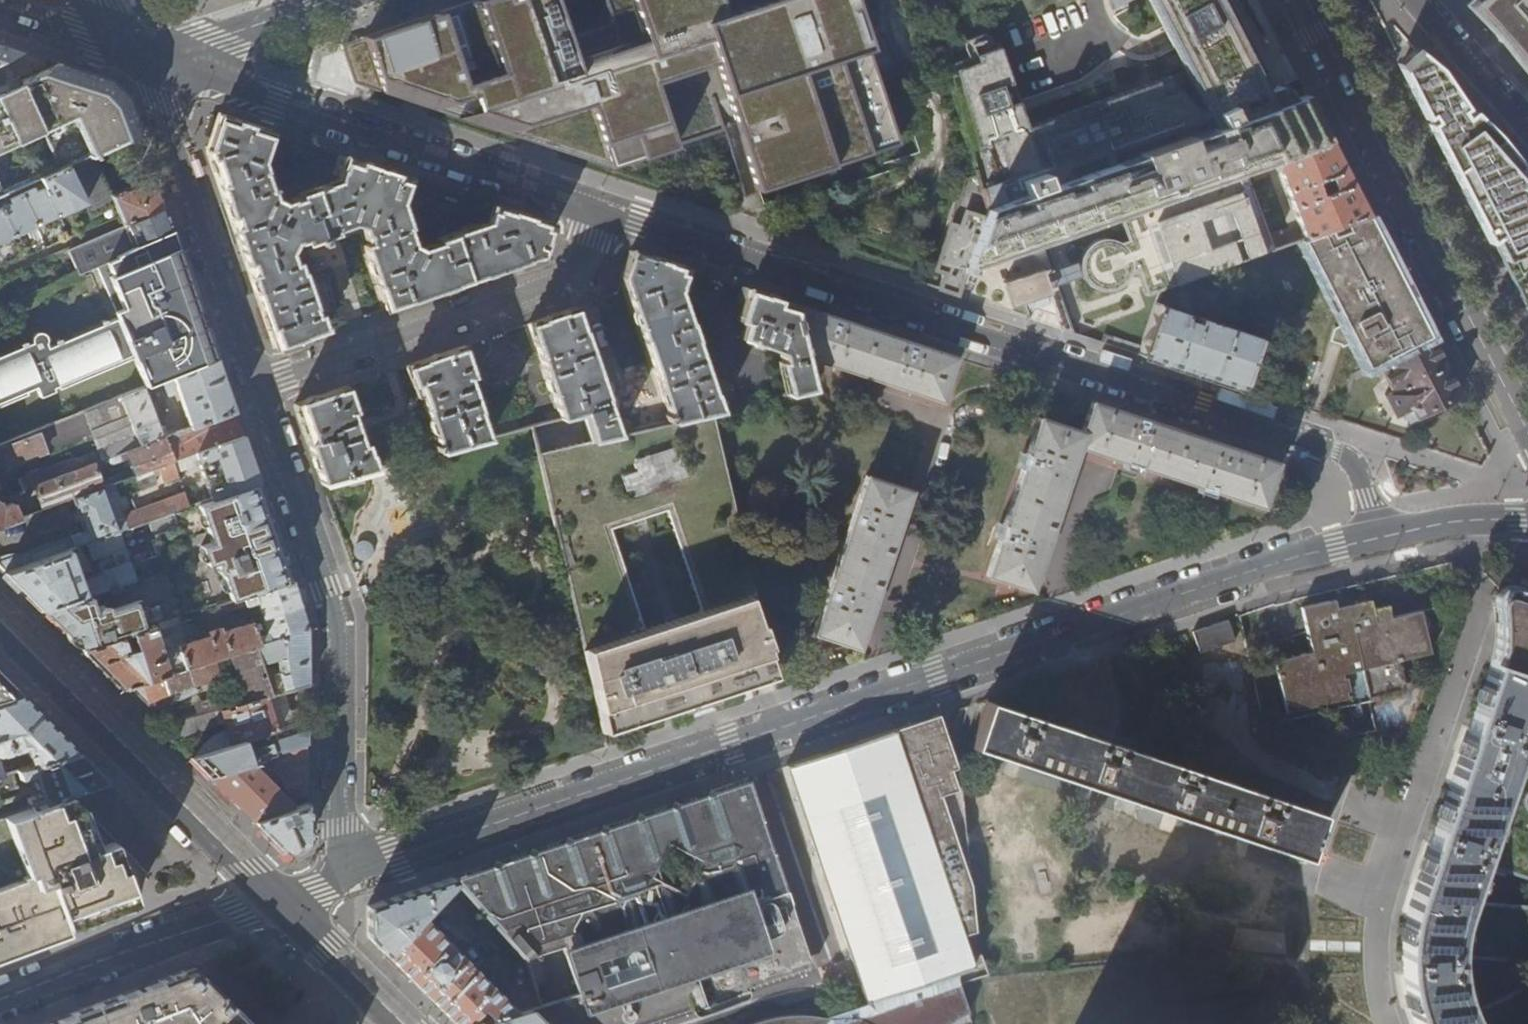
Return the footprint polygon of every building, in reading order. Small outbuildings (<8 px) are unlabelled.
[(865,0),(604,0),(613,27),(595,33),(570,41),(556,0),(485,0),(428,19),(364,40),(344,46),(357,87),(368,90),(403,102),(450,117),(494,132),(543,148),(600,167),(613,171),(739,128),(760,193),(902,146),(879,77),(898,70),(895,62),(886,65),(865,0)] [(1188,75),(1028,133),(1000,54),(947,68),(976,177),(985,209),(1292,99),(1290,94),(1287,88),(1280,91),(1278,85),(1263,90),(1222,9),(1217,0),(1150,0),(1188,75)] [(1109,3),(1113,10),(1132,0),(1109,0),(1109,3)] [(1469,4),(1511,51),(1527,71),(1527,0),(1474,0),(1469,4)] [(26,52),(0,44),(0,64),(26,52)] [(1417,51),(1402,63),(1436,130),(1455,168),(1464,185),(1502,261),(1527,312),(1527,177),(1476,118),(1417,51)] [(45,132),(62,169),(93,154),(138,133),(135,124),(125,97),(107,79),(62,64),(0,92),(0,152),(45,132)] [(1305,94),(1292,99),(985,209),(956,296),(1049,325),(1073,333),(1043,243),(1117,217),(1125,240),(1117,242),(1109,238),(1105,238),(1098,238),(1092,240),(1084,246),(1078,255),(1077,262),(1078,272),(1081,278),(1083,281),(1088,286),(1094,289),(1101,290),(1108,290),(1118,286),(1125,279),(1128,273),(1136,270),(1144,295),(1178,284),(1187,279),(1272,249),(1245,179),(1242,171),(1257,166),(1276,160),(1328,140),(1305,94)] [(269,333),(274,348),(309,336),(325,330),(319,314),(315,315),(297,261),(293,262),(290,252),(295,243),(306,240),(307,243),(319,239),(321,244),(327,242),(325,237),(337,233),(336,229),(353,223),(360,226),(365,243),(361,245),(384,310),(450,287),(481,277),(539,257),(543,247),(550,225),(490,205),(483,222),(436,238),(436,242),(419,248),(411,245),(405,229),(409,227),(400,203),(402,196),(407,198),(414,180),(339,156),(334,174),(339,176),(337,182),(299,195),(300,197),(281,204),(274,201),(261,162),(270,133),(218,116),(207,151),(241,250),(268,332),(269,333)] [(1328,140),(1276,160),(1296,217),(1290,219),(1292,224),(1298,222),(1311,233),(1367,215),(1340,163),(1328,140)] [(111,194),(93,154),(62,169),(41,178),(58,214),(84,202),(91,215),(114,206),(117,214),(119,218),(122,225),(163,207),(160,198),(153,178),(111,194)] [(1260,175),(1257,166),(1242,171),(1245,179),(1260,175)] [(956,296),(985,209),(976,177),(968,180),(937,273),(943,274),(938,288),(945,290),(956,296)] [(58,214),(41,178),(19,189),(36,225),(45,220),(58,214)] [(19,189),(7,194),(0,197),(0,208),(13,235),(21,232),(36,225),(19,189)] [(168,221),(163,207),(122,225),(67,248),(78,272),(101,262),(171,231),(168,221)] [(0,208),(0,242),(1,241),(13,235),(0,208)] [(1269,217),(1271,223),(1279,220),(1276,214),(1269,217)] [(1397,273),(1367,215),(1311,233),(1301,239),(1345,324),(1336,329),(1335,341),(1344,345),(1345,347),(1354,343),(1368,370),(1378,365),(1430,338),(1397,273)] [(16,398),(17,401),(27,398),(26,394),(35,390),(40,400),(55,393),(53,390),(58,388),(59,391),(134,358),(145,387),(162,381),(213,360),(211,352),(210,349),(205,335),(196,310),(198,309),(196,303),(179,253),(171,231),(101,262),(122,312),(105,320),(103,317),(99,318),(101,321),(59,340),(58,337),(55,339),(55,341),(47,345),(44,340),(45,336),(44,334),(40,331),(36,331),(34,333),(32,335),(32,341),(25,343),(24,341),(21,342),(22,345),(0,354),(0,405),(16,398)] [(663,419),(665,426),(715,414),(719,413),(678,296),(687,272),(658,263),(631,254),(624,279),(622,284),(667,418),(663,419)] [(1214,273),(1222,288),(1226,286),(1219,271),(1214,273)] [(1197,305),(1187,279),(1178,284),(1185,304),(1192,306),(1197,305)] [(811,386),(805,362),(817,360),(940,399),(954,356),(743,287),(736,303),(741,305),(735,321),(743,324),(738,338),(773,349),(778,353),(780,360),(776,361),(786,392),(811,386)] [(1174,366),(1240,387),(1258,336),(1198,317),(1197,322),(1192,320),(1194,315),(1157,304),(1139,355),(1174,366)] [(584,412),(592,441),(616,435),(574,308),(527,324),(540,364),(557,412),(545,416),(546,422),(584,412)] [(1452,381),(1430,338),(1378,365),(1392,392),(1385,396),(1395,416),(1403,412),(1407,422),(1417,417),(1418,418),(1460,396),(1452,381)] [(434,448),(436,454),(520,431),(517,421),(486,430),(472,391),(477,389),(470,367),(473,361),(470,350),(464,347),(423,362),(406,368),(411,387),(417,385),(438,447),(434,448)] [(225,388),(215,359),(213,360),(162,381),(166,392),(176,388),(191,427),(233,411),(225,388)] [(318,472),(322,483),(344,477),(375,469),(367,443),(362,445),(354,422),(351,413),(356,411),(347,386),(295,404),(318,472)] [(159,428),(143,388),(120,397),(139,445),(163,437),(161,432),(166,430),(165,426),(159,428)] [(120,397),(0,445),(0,455),(5,467),(44,452),(43,449),(90,431),(101,459),(128,449),(139,445),(120,397)] [(1009,584),(1031,591),(1077,452),(1114,464),(1261,511),(1274,463),(1091,403),(1081,433),(1039,419),(987,577),(1009,584)] [(237,424),(233,411),(191,427),(163,437),(139,445),(128,449),(138,474),(151,470),(153,469),(241,436),(237,424)] [(775,677),(715,414),(665,426),(616,435),(592,441),(539,456),(604,736),(674,712),(760,682),(775,677)] [(157,479),(162,478),(164,483),(179,478),(178,472),(198,465),(210,499),(257,482),(252,468),(247,452),(241,436),(153,469),(157,479)] [(72,471),(76,469),(72,460),(26,478),(29,488),(33,486),(54,478),(72,471)] [(92,463),(76,469),(72,471),(74,477),(56,484),(54,478),(33,486),(42,510),(72,499),(101,488),(92,463)] [(139,490),(149,486),(156,484),(151,470),(138,474),(134,476),(139,490)] [(830,641),(857,650),(909,493),(865,478),(813,636),(830,641)] [(263,500),(257,482),(210,499),(189,506),(172,512),(177,527),(154,536),(161,554),(130,565),(135,580),(43,610),(62,629),(73,640),(83,650),(153,626),(160,624),(204,610),(214,606),(291,581),(289,574),(287,568),(266,507),(263,500)] [(101,488),(72,499),(83,532),(0,560),(0,567),(5,572),(118,532),(106,498),(114,495),(110,485),(101,488)] [(189,506),(183,488),(131,507),(120,511),(127,529),(172,512),(189,506)] [(18,519),(12,503),(0,507),(0,525),(18,519)] [(91,561),(124,550),(118,532),(5,572),(25,593),(43,610),(135,580),(130,565),(129,562),(98,573),(100,579),(86,583),(83,574),(78,576),(71,557),(81,554),(80,550),(83,550),(87,548),(91,561)] [(296,596),(291,581),(214,606),(217,614),(256,602),(261,618),(299,605),(296,596)] [(1478,863),(1527,879),(1527,808),(1527,807),(1526,805),(1525,802),(1525,800),(1525,798),(1525,797),(1526,794),(1527,793),(1527,792),(1527,756),(1515,755),(1526,721),(1527,722),(1527,589),(1513,584),(1511,584),(1508,584),(1506,585),(1504,585),(1502,586),(1499,588),(1497,590),(1495,593),(1494,595),(1493,597),(1493,600),(1492,603),(1492,605),(1493,608),(1493,610),(1494,612),(1496,614),(1497,616),(1500,619),(1501,619),(1502,620),(1504,621),(1506,622),(1414,896),(1408,920),(1406,933),(1404,947),(1404,962),(1406,980),(1411,1006),(1417,1023),(1527,1023),(1527,983),(1468,1013),(1463,1002),(1460,991),(1457,980),(1456,971),(1458,952),(1527,962),(1527,905),(1466,900),(1478,863)] [(1337,598),(1303,606),(1314,651),(1276,660),(1289,713),(1348,699),(1350,707),(1371,702),(1370,698),(1404,691),(1397,662),(1434,653),(1424,610),(1394,617),(1391,606),(1376,609),(1374,599),(1346,606),(1339,607),(1337,598)] [(303,615),(299,605),(261,618),(266,633),(256,636),(259,644),(308,629),(303,615)] [(205,614),(204,610),(160,624),(161,628),(205,614)] [(158,640),(153,626),(83,650),(102,670),(121,688),(132,684),(247,648),(240,626),(222,632),(220,627),(208,631),(210,636),(175,647),(171,635),(158,640)] [(308,668),(308,629),(259,644),(254,646),(260,665),(277,661),(278,674),(264,678),(270,695),(308,684),(308,668)] [(247,648),(132,684),(146,699),(158,712),(167,702),(193,694),(191,688),(212,681),(215,674),(215,672),(225,669),(224,668),(233,665),(243,697),(232,700),(229,692),(218,696),(222,709),(222,710),(265,697),(270,695),(264,678),(260,665),(254,646),(247,648)] [(14,698),(3,688),(0,685),(0,703),(14,698)] [(276,730),(265,697),(222,710),(222,709),(212,712),(215,722),(223,720),(226,729),(215,733),(193,758),(276,730)] [(0,703),(0,757),(13,753),(15,759),(19,758),(23,771),(71,756),(48,733),(23,707),(14,698),(0,703)] [(1305,859),(1305,857),(1310,859),(1314,847),(1309,845),(1320,812),(986,700),(971,746),(971,747),(1305,859)] [(216,725),(215,722),(212,712),(159,726),(173,741),(174,739),(173,738),(181,735),(216,725)] [(856,977),(865,1005),(961,968),(974,964),(963,932),(974,927),(961,774),(942,714),(900,728),(881,734),(856,743),(835,750),(829,752),(812,757),(788,766),(794,786),(824,878),(856,977)] [(308,720),(276,730),(193,758),(191,759),(202,769),(210,778),(290,750),(308,744),(308,720)] [(185,739),(181,735),(173,738),(174,739),(173,741),(180,747),(185,739)] [(292,758),(290,750),(210,778),(213,780),(241,809),(254,822),(307,803),(307,796),(307,773),(307,763),(296,768),(292,758)] [(71,756),(23,771),(10,775),(14,785),(25,781),(31,799),(19,803),(22,811),(61,799),(80,792),(91,789),(101,786),(86,771),(84,769),(71,756)] [(453,877),(456,882),(524,960),(538,1003),(515,1009),(467,1023),(619,1023),(700,997),(773,972),(809,960),(800,931),(781,876),(756,801),(749,778),(700,795),(590,831),(453,877)] [(130,900),(136,875),(122,860),(109,847),(95,833),(82,820),(69,807),(61,799),(22,811),(0,818),(0,961),(37,947),(62,938),(57,925),(94,912),(130,900)] [(307,815),(307,803),(254,822),(260,828),(270,838),(272,840),(284,852),(308,843),(308,840),(308,836),(308,817),(307,815)] [(308,851),(308,843),(284,852),(290,858),(308,851)] [(456,882),(453,877),(422,887),(367,906),(367,919),(367,935),(375,943),(385,953),(421,917),(456,882)] [(421,917),(385,953),(431,999),(456,1023),(467,1023),(515,1009),(421,917)] [(507,983),(515,1009),(538,1003),(524,960),(509,964),(513,980),(507,983)] [(961,968),(865,1005),(838,1014),(820,1019),(819,1017),(805,1016),(776,1018),(758,1023),(754,1023),(951,1023),(957,1019),(966,1010),(964,1003),(962,980),(961,968)] [(231,1017),(194,980),(186,971),(149,985),(81,1011),(46,1023),(239,1023),(231,1017)]
